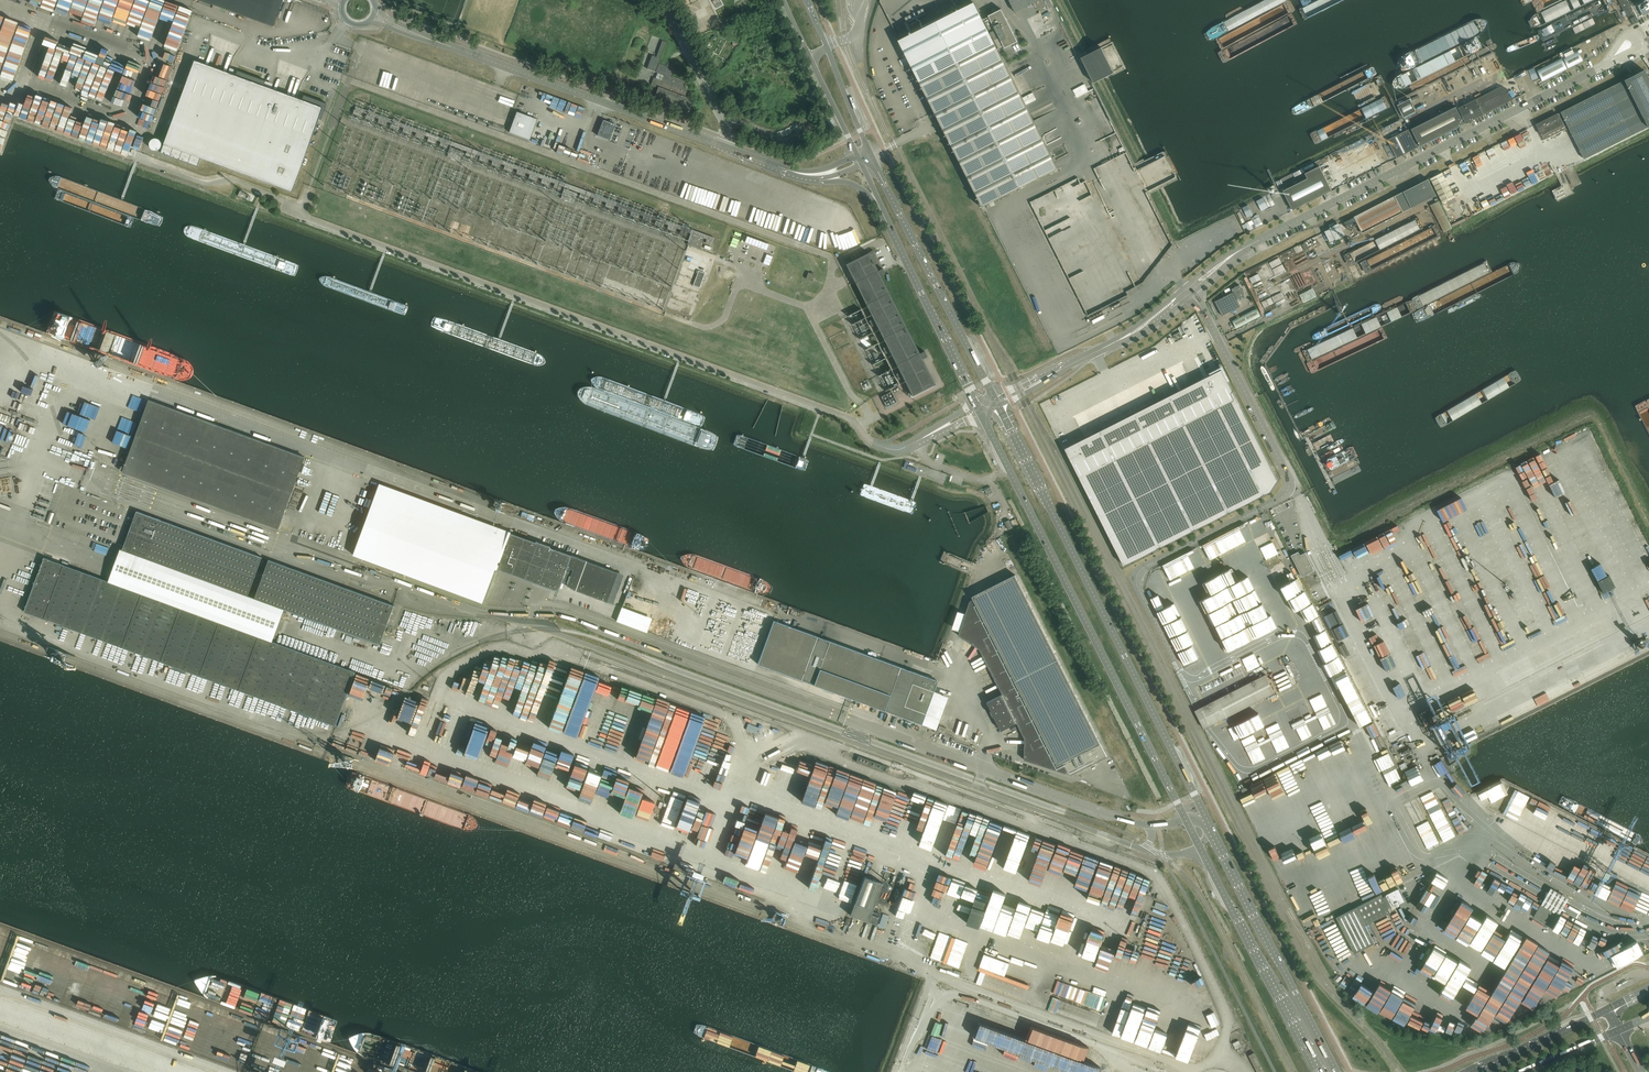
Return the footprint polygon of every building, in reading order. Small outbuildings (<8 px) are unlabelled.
[(166,48),(179,52),(193,7),(170,0),(137,0),(135,8),(143,10),(144,8),(148,10),(142,31),(155,35),(161,15),(174,19),(166,48)] [(273,26),(283,0),(201,0),(273,26)] [(1016,13),(1041,0),(1009,0),(1016,13)] [(1634,14),(1627,0),(1618,0),(1623,11),(1624,11),(1627,17),(1634,14)] [(1637,5),(1642,14),(1648,11),(1648,4),(1647,1),(1647,0),(1646,0),(1645,0),(1643,2),(1644,2),(1637,5)] [(975,3),(899,41),(936,113),(943,128),(983,207),(1058,169),(975,3)] [(989,17),(984,19),(999,50),(1005,48),(1005,49),(1018,42),(1002,9),(989,16),(989,17)] [(1630,19),(1633,25),(1639,22),(1636,16),(1630,19)] [(728,25),(722,28),(725,34),(731,31),(728,25)] [(374,49),(376,43),(366,39),(364,45),(374,49)] [(652,57),(648,69),(656,72),(665,75),(663,81),(662,81),(656,78),(653,86),(658,88),(659,89),(654,101),(686,113),(686,111),(687,112),(688,112),(692,102),(689,101),(691,93),(692,92),(685,89),(685,88),(686,86),(687,83),(672,77),(671,77),(670,77),(671,74),(672,75),(674,75),(676,68),(674,68),(672,67),(669,66),(668,65),(667,67),(659,65),(659,64),(662,54),(666,43),(663,42),(657,58),(652,57)] [(389,50),(377,46),(373,55),(386,59),(389,50)] [(1101,48),(1089,54),(1081,58),(1094,84),(1114,73),(1101,48)] [(1563,59),(1568,69),(1583,61),(1578,51),(1563,59)] [(1566,70),(1561,60),(1537,72),(1542,82),(1566,70)] [(292,192),(318,121),(320,122),(326,106),(305,98),(304,101),(264,86),(265,83),(237,73),(236,76),(195,61),(161,153),(198,166),(201,158),(212,162),(292,192)] [(1644,70),(1632,77),(1596,94),(1595,95),(1594,96),(1589,98),(1557,115),(1565,129),(1568,128),(1584,159),(1648,126),(1648,80),(1644,70)] [(162,93),(164,87),(156,84),(154,90),(162,93)] [(1466,123),(1513,100),(1508,90),(1502,87),(1459,108),(1466,123)] [(113,105),(119,108),(126,90),(120,88),(118,93),(114,92),(113,96),(116,97),(113,105)] [(1410,100),(1398,106),(1404,118),(1416,112),(1410,101),(1410,100)] [(1420,146),(1459,127),(1464,124),(1456,107),(1411,129),(1420,146)] [(530,140),(538,119),(517,112),(510,132),(530,140)] [(1565,129),(1557,115),(1547,120),(1554,135),(1565,129)] [(112,141),(126,146),(132,128),(127,126),(119,123),(118,123),(118,120),(112,118),(109,127),(109,122),(104,120),(103,120),(102,137),(104,137),(108,124),(108,127),(105,138),(111,140),(113,134),(113,137),(112,141)] [(609,122),(603,120),(597,136),(610,140),(616,125),(613,124),(613,122),(610,120),(609,122)] [(1554,135),(1547,120),(1536,125),(1544,140),(1554,135)] [(1418,147),(1409,129),(1388,140),(1397,158),(1408,153),(1411,151),(1418,147)] [(151,138),(150,149),(161,150),(162,139),(151,138)] [(135,148),(141,149),(143,140),(137,139),(135,148)] [(451,147),(447,157),(460,161),(463,152),(451,147)] [(1283,191),(1293,211),(1321,197),(1327,193),(1332,191),(1320,166),(1305,174),(1307,178),(1283,191)] [(1450,188),(1442,173),(1430,179),(1443,203),(1455,197),(1452,192),(1455,190),(1453,187),(1450,188)] [(1398,195),(1354,217),(1357,222),(1362,233),(1437,195),(1429,179),(1427,180),(1423,182),(1420,184),(1403,192),(1400,194),(1398,195)] [(565,189),(561,198),(574,203),(577,193),(565,189)] [(1452,228),(1437,198),(1435,199),(1436,202),(1430,205),(1444,232),(1452,228)] [(1268,210),(1263,212),(1267,222),(1272,219),(1268,210)] [(1354,217),(1349,220),(1345,222),(1347,227),(1351,225),(1357,222),(1354,217)] [(1345,236),(1339,224),(1330,228),(1330,229),(1325,232),(1326,234),(1329,240),(1330,242),(1335,239),(1336,241),(1345,236)] [(704,238),(692,234),(688,245),(700,250),(704,238)] [(912,396),(935,384),(934,384),(922,359),(927,356),(924,351),(919,353),(880,276),(885,274),(873,250),(846,264),(846,265),(846,264),(852,277),(855,283),(867,306),(873,319),(869,321),(872,327),(876,324),(887,346),(883,348),(886,354),(890,352),(900,372),(896,374),(899,380),(903,378),(912,395),(912,396)] [(698,276),(705,279),(711,264),(704,262),(698,276)] [(1280,265),(1271,269),(1273,274),(1282,270),(1280,265)] [(806,279),(812,281),(815,275),(808,272),(806,279)] [(1245,296),(1239,285),(1232,289),(1237,299),(1245,296)] [(1299,295),(1303,303),(1317,296),(1313,288),(1299,295)] [(1241,307),(1233,292),(1215,302),(1222,316),(1241,307)] [(1261,316),(1257,308),(1232,321),(1236,329),(1261,316)] [(859,340),(867,336),(873,333),(861,309),(847,316),(859,340)] [(878,343),(872,345),(864,349),(878,377),(885,391),(899,384),(878,343)] [(1210,375),(1065,449),(1124,566),(1271,492),(1278,480),(1228,381),(1227,380),(1221,369),(1211,374),(1211,375),(1210,375)] [(128,395),(128,397),(135,399),(135,401),(140,403),(142,397),(127,392),(126,394),(128,395)] [(892,392),(882,397),(887,408),(897,403),(892,392)] [(149,400),(122,472),(278,530),(304,457),(149,400)] [(993,493),(991,487),(984,490),(987,496),(993,493)] [(376,494),(354,554),(484,602),(496,569),(506,542),(376,494)] [(137,511),(122,550),(248,596),(262,557),(137,511)] [(1010,520),(1005,522),(1008,530),(1013,527),(1010,520)] [(572,555),(550,547),(550,546),(536,541),(536,542),(510,533),(506,542),(496,569),(507,572),(535,583),(543,586),(549,588),(558,591),(562,581),(567,583),(566,586),(576,590),(587,561),(571,555),(572,555)] [(287,611),(122,550),(112,579),(111,582),(275,642),(287,611)] [(1298,552),(1291,555),(1302,577),(1315,571),(1306,553),(1300,555),(1298,552)] [(336,726),(355,672),(275,642),(111,582),(44,558),(24,612),(173,667),(186,672),(186,671),(336,726)] [(380,645),(394,606),(269,559),(254,599),(287,611),(380,645)] [(576,590),(576,591),(607,602),(618,573),(587,561),(576,590)] [(970,601),(966,614),(959,636),(980,649),(1003,694),(987,702),(991,710),(991,711),(991,712),(991,713),(992,714),(992,715),(993,715),(993,716),(994,716),(994,717),(995,717),(1002,731),(1017,723),(1025,739),(1024,760),(1066,773),(1067,772),(1068,773),(1072,775),(1107,757),(1015,575),(972,597),(974,600),(970,601)] [(423,653),(433,619),(420,615),(410,649),(423,653)] [(1228,632),(1244,625),(1242,620),(1237,622),(1234,615),(1227,619),(1223,621),(1228,632)] [(938,681),(773,620),(757,664),(873,707),(922,724),(938,681)] [(1266,675),(1206,705),(1215,723),(1275,693),(1266,675)] [(1215,723),(1206,705),(1195,710),(1205,729),(1215,723)] [(754,726),(760,727),(762,721),(752,718),(750,724),(755,725),(754,726)] [(748,724),(746,730),(758,735),(761,728),(748,724)] [(883,772),(885,766),(858,756),(856,762),(883,772)] [(1394,874),(1382,880),(1385,887),(1397,881),(1394,874)] [(872,914),(883,883),(864,876),(850,915),(868,922),(869,921),(876,924),(879,917),(872,914)] [(1386,896),(1383,897),(1387,906),(1391,905),(1392,907),(1396,905),(1397,906),(1400,905),(1399,904),(1404,901),(1398,888),(1386,895),(1386,896)] [(1381,894),(1356,907),(1366,925),(1391,913),(1387,906),(1383,897),(1381,894)] [(1558,915),(1541,905),(1534,917),(1551,927),(1558,915)] [(1356,907),(1336,917),(1354,953),(1375,943),(1366,925),(1356,907)] [(1233,1043),(1236,1049),(1242,1046),(1239,1040),(1233,1043)] [(1254,1052),(1249,1055),(1257,1071),(1264,1071),(1254,1052)]
